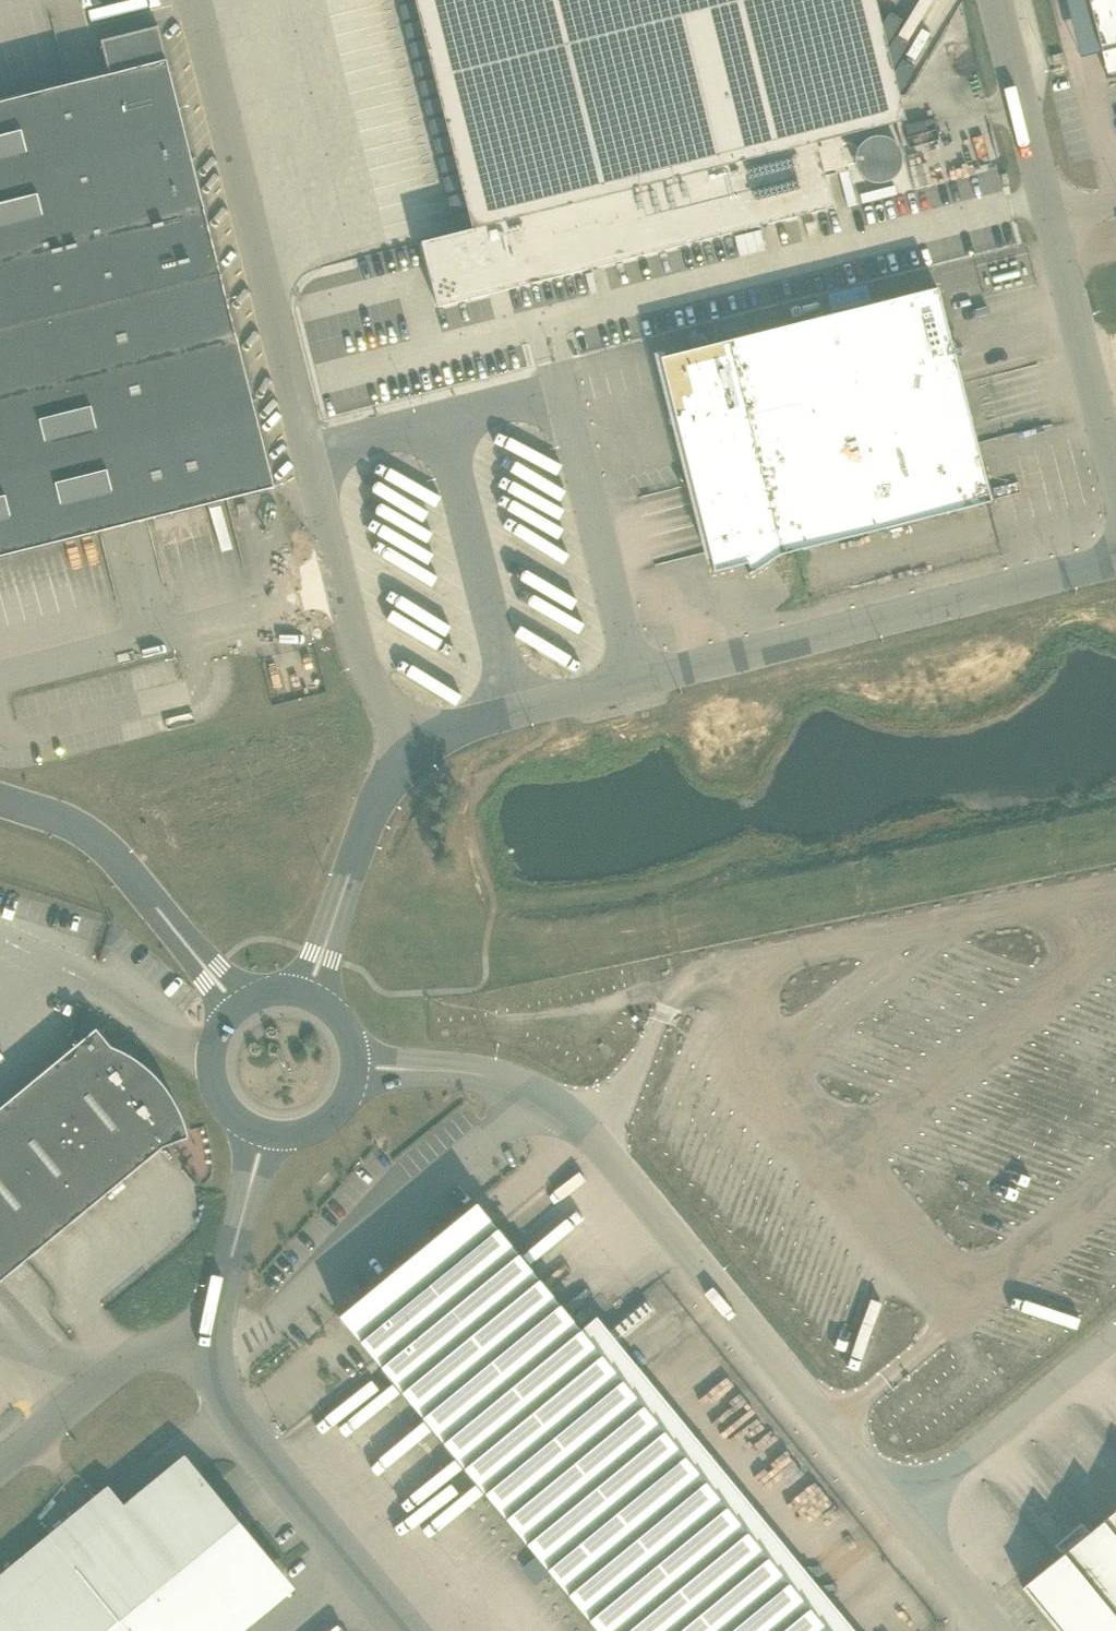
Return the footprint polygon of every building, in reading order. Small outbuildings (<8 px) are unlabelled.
[(471,230),(421,242),(438,308),(833,208),(825,176),(816,142),(841,137),(861,133),(906,121),(875,0),(414,0),(471,230)] [(1108,79),(1115,77),(1115,0),(1088,0),(1108,79)] [(274,487),(158,27),(101,41),(107,63),(100,64),(103,77),(0,102),(0,556),(274,487)] [(863,158),(863,159),(863,160),(863,161),(863,162),(864,163),(864,164),(864,165),(864,166),(864,167),(865,168),(865,169),(866,170),(866,171),(867,172),(867,173),(868,174),(869,174),(869,175),(870,176),(871,177),(872,178),(873,179),(874,179),(874,180),(875,180),(876,181),(877,181),(877,182),(878,182),(879,182),(880,183),(881,183),(882,183),(883,184),(884,184),(885,184),(886,184),(887,184),(888,184),(889,184),(890,184),(891,184),(892,184),(893,184),(894,183),(895,183),(896,183),(897,183),(898,182),(899,182),(900,181),(901,181),(902,180),(903,179),(904,179),(904,178),(905,178),(906,177),(906,176),(907,176),(907,175),(908,174),(909,174),(909,173),(910,172),(910,171),(911,170),(911,169),(912,168),(912,167),(912,166),(913,165),(913,164),(913,163),(913,162),(913,161),(913,160),(913,159),(913,158),(913,157),(913,156),(913,155),(913,154),(913,153),(912,152),(912,151),(912,150),(911,149),(911,148),(910,147),(910,146),(909,145),(909,144),(908,144),(908,143),(907,142),(906,142),(906,141),(905,140),(904,140),(904,139),(903,139),(902,138),(901,137),(900,137),(899,136),(898,136),(897,135),(896,135),(895,135),(894,135),(894,134),(893,134),(892,134),(891,134),(890,134),(889,134),(888,134),(887,134),(886,134),(885,134),(884,134),(883,134),(882,135),(881,135),(880,135),(879,136),(878,136),(877,136),(877,137),(876,137),(875,138),(874,138),(874,139),(873,139),(872,140),(871,140),(871,141),(870,142),(869,143),(869,144),(868,144),(868,145),(867,146),(866,147),(866,148),(865,149),(865,150),(864,151),(864,152),(864,153),(864,154),(864,155),(863,155),(863,156),(863,157),(863,158)] [(816,142),(825,176),(848,171),(841,137),(816,142)] [(991,501),(976,443),(938,289),(683,353),(695,401),(686,403),(693,435),(703,432),(714,479),(733,553),(711,559),(715,571),(747,563),(752,571),(749,573),(750,575),(779,555),(991,501)] [(189,1137),(188,1133),(187,1129),(184,1120),(181,1112),(179,1108),(177,1104),(172,1096),(170,1093),(167,1089),(165,1086),(162,1082),(159,1079),(153,1072),(146,1067),(139,1061),(132,1056),(124,1052),(120,1050),(112,1046),(97,1028),(0,1108),(0,1282),(163,1147),(189,1137)] [(496,1227),(477,1203),(340,1316),(599,1630),(829,1630),(496,1227)] [(281,1574),(196,1471),(129,1526),(102,1494),(109,1488),(108,1487),(0,1576),(0,1613),(9,1624),(1,1630),(211,1630),(281,1574)] [(1023,1588),(1059,1630),(1115,1630),(1115,1511),(1023,1588)]
